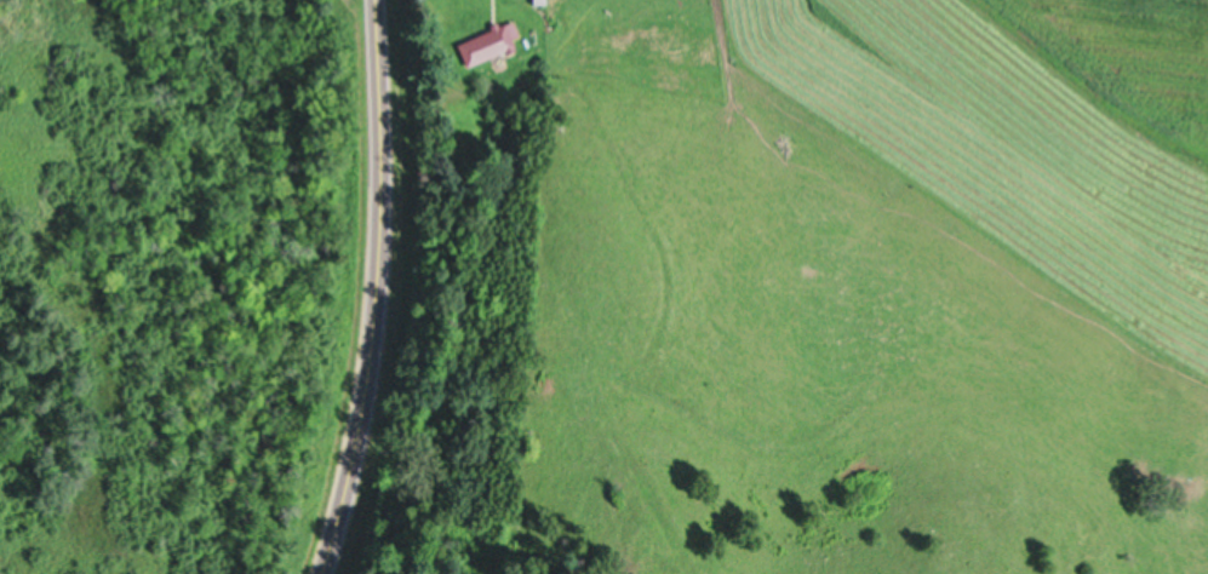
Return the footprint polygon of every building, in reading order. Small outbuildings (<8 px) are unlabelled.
[(454,41),(510,18),(521,45),(465,68),(454,41)]
